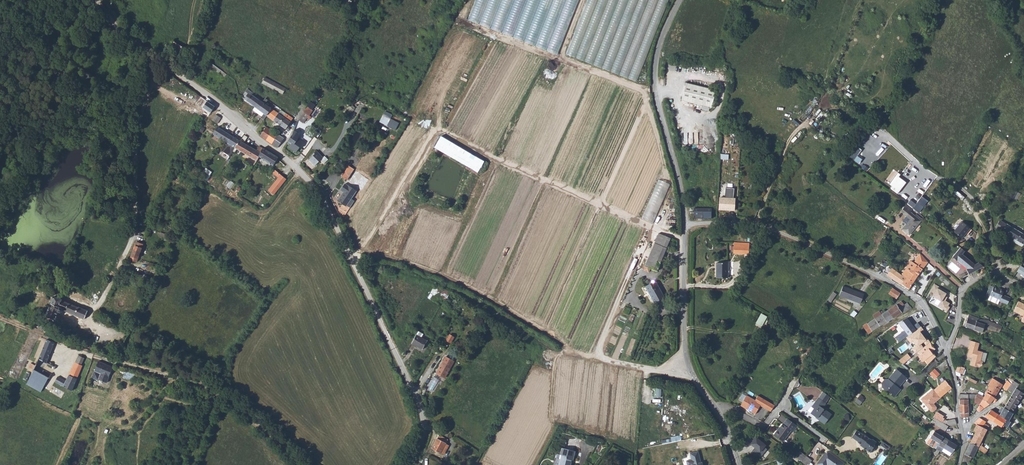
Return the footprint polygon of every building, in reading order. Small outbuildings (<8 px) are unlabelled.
[(468,18),(558,53),(578,0),(475,0),(468,18)] [(567,53),(637,80),(668,0),(588,0),(567,53)] [(169,47),(180,54),(183,48),(173,41),(169,47)] [(224,77),(226,74),(210,63),(208,65),(224,77)] [(283,94),(285,89),(265,77),(262,83),(283,94)] [(685,82),(680,99),(710,107),(715,90),(685,82)] [(244,99),(254,107),(259,100),(260,101),(261,100),(257,97),(256,98),(252,95),(253,93),(247,89),(243,94),(246,96),(244,99)] [(203,108),(207,101),(201,97),(196,104),(203,108)] [(265,104),(267,100),(265,99),(262,102),(260,101),(259,100),(254,107),(263,114),(261,117),(260,118),(263,120),(266,116),(271,109),(265,104)] [(298,108),(301,110),(303,112),(307,107),(306,106),(302,103),(298,108)] [(252,110),(261,117),(263,114),(254,107),(252,110)] [(312,110),(307,107),(303,112),(309,116),(312,110)] [(289,117),(289,116),(280,110),(278,114),(271,109),(266,116),(285,129),(287,126),(288,127),(292,121),(291,121),(293,120),(289,117)] [(380,122),(396,130),(400,122),(391,118),(393,114),(385,110),(380,122)] [(297,120),(303,123),(307,118),(309,116),(303,112),(300,115),(297,120)] [(211,128),(209,131),(235,147),(239,140),(214,124),(215,122),(217,123),(221,118),(215,114),(209,126),(211,128)] [(833,123),(830,132),(841,135),(844,126),(833,123)] [(266,127),(262,133),(260,136),(266,140),(272,131),(266,127)] [(272,131),(266,140),(272,144),(278,135),(272,131)] [(277,148),(283,139),(278,135),(272,144),(277,148)] [(256,150),(239,140),(235,147),(257,161),(259,156),(263,148),(259,146),(256,150)] [(274,165),(278,158),(263,148),(259,156),(274,165)] [(321,157),(317,153),(316,154),(314,151),(310,155),(311,156),(308,159),(314,165),(321,157)] [(479,171),(484,159),(472,155),(468,167),(479,171)] [(276,183),(280,186),(286,179),(282,175),(276,183)] [(898,176),(891,188),(898,193),(906,180),(898,176)] [(670,184),(658,179),(640,218),(653,224),(670,184)] [(347,205),(350,207),(357,197),(355,195),(353,198),(352,200),(351,199),(352,197),(356,191),(348,185),(348,186),(344,184),(340,191),(343,193),(337,201),(341,204),(346,206),(347,205)] [(726,198),(734,199),(735,188),(727,188),(726,198)] [(919,200),(915,197),(912,202),(916,204),(913,207),(920,212),(928,200),(922,195),(919,200)] [(721,198),(720,208),(735,209),(735,204),(735,199),(734,199),(726,198),(721,198)] [(904,207),(898,215),(903,220),(907,216),(911,219),(907,224),(903,229),(910,234),(921,220),(904,207)] [(711,208),(697,208),(697,211),(695,211),(694,218),(711,218),(711,208)] [(903,221),(907,224),(911,219),(907,216),(903,220),(903,221)] [(1002,220),(997,228),(1015,238),(1023,244),(1023,234),(1002,220)] [(961,238),(970,228),(962,221),(954,232),(961,238)] [(670,238),(659,233),(645,266),(651,269),(656,271),(670,238)] [(132,256),(138,258),(143,244),(136,242),(132,256)] [(738,255),(748,255),(748,244),(742,244),(742,247),(732,247),(732,252),(737,252),(738,255)] [(965,251),(960,247),(952,257),(957,261),(957,260),(967,268),(966,269),(969,274),(983,267),(978,262),(975,264),(962,254),(965,251)] [(966,251),(963,253),(971,259),(973,257),(966,251)] [(923,257),(920,254),(914,262),(911,261),(902,274),(906,278),(913,283),(928,261),(923,257)] [(155,272),(155,271),(157,265),(149,262),(147,269),(155,272)] [(717,262),(717,277),(728,277),(728,262),(717,262)] [(898,279),(897,281),(904,284),(909,288),(913,283),(906,278),(893,268),(890,272),(898,279)] [(645,286),(654,303),(664,297),(655,281),(645,286)] [(933,293),(929,302),(946,313),(950,307),(948,306),(949,304),(942,300),(946,294),(939,290),(940,287),(934,284),(930,292),(933,293)] [(988,293),(987,294),(990,296),(997,299),(997,301),(1001,302),(1006,304),(1009,298),(1004,295),(1000,293),(1002,290),(992,285),(989,284),(985,292),(988,293)] [(843,285),(840,295),(860,302),(864,293),(843,285)] [(448,297),(450,291),(439,287),(437,292),(441,294),(448,297)] [(896,298),(900,293),(897,291),(894,288),(893,287),(889,293),(896,298)] [(837,293),(834,291),(828,299),(831,301),(837,293)] [(84,319),(88,311),(78,306),(62,300),(62,299),(54,296),(45,316),(55,320),(58,311),(59,312),(60,312),(61,312),(62,312),(62,311),(63,309),(75,314),(74,315),(84,319)] [(997,299),(990,296),(989,300),(1000,305),(1001,302),(997,301),(997,299)] [(904,304),(900,301),(880,314),(874,318),(863,325),(868,332),(902,312),(903,313),(911,308),(912,307),(908,302),(904,304)] [(1021,321),(1023,322),(1023,304),(1023,305),(1017,302),(1013,310),(1023,316),(1021,321)] [(761,313),(756,323),(762,326),(768,316),(761,313)] [(985,326),(992,329),(995,322),(988,320),(979,318),(970,314),(965,326),(982,332),(985,326)] [(992,329),(999,332),(1003,326),(995,322),(992,329)] [(890,328),(899,341),(906,335),(896,323),(890,328)] [(924,346),(913,330),(906,335),(899,341),(909,353),(911,356),(924,346)] [(423,334),(418,331),(411,343),(422,349),(427,341),(421,337),(423,334)] [(448,333),(446,340),(452,342),(454,335),(448,333)] [(47,362),(55,343),(53,343),(46,340),(39,358),(40,358),(39,359),(48,364),(49,362),(47,362)] [(980,343),(971,340),(969,348),(967,356),(971,357),(973,356),(973,358),(972,359),(970,365),(979,367),(982,365),(983,361),(981,361),(983,352),(978,350),(980,343)] [(932,341),(919,351),(922,355),(920,356),(924,361),(926,360),(934,353),(933,352),(934,351),(937,348),(932,341)] [(933,352),(934,353),(926,360),(929,364),(938,356),(934,351),(933,352)] [(911,356),(909,353),(900,360),(904,363),(912,357),(911,356)] [(55,382),(72,391),(77,379),(77,378),(82,365),(81,364),(84,358),(79,356),(76,362),(75,362),(69,374),(69,375),(66,381),(57,377),(55,382)] [(454,361),(446,356),(437,373),(445,378),(454,361)] [(31,375),(45,382),(46,383),(55,368),(52,366),(48,364),(39,359),(37,362),(35,366),(31,363),(29,366),(33,369),(32,371),(33,372),(31,375)] [(107,383),(113,367),(98,361),(93,374),(96,375),(95,378),(107,383)] [(958,365),(956,370),(959,372),(962,373),(964,374),(965,367),(958,365)] [(886,389),(890,392),(889,394),(893,397),(898,390),(894,387),(895,385),(897,387),(904,376),(894,368),(886,378),(884,378),(880,383),(880,387),(884,391),(886,389)] [(930,373),(938,378),(942,373),(935,368),(931,371),(930,373)] [(133,380),(136,374),(126,370),(123,377),(133,380)] [(26,385),(40,392),(45,382),(31,375),(30,377),(27,383),(26,385)] [(1002,384),(992,378),(987,385),(989,386),(986,391),(987,392),(994,397),(1002,384)] [(1011,383),(1007,380),(1003,386),(1006,390),(1007,389),(1011,383)] [(1014,380),(1011,383),(1007,389),(1009,391),(1012,392),(1005,406),(1004,408),(1013,414),(1014,412),(1013,412),(1023,392),(1016,388),(1019,384),(1014,380)] [(946,381),(935,390),(942,398),(949,391),(952,388),(946,381)] [(24,388),(38,396),(40,392),(26,385),(24,388)] [(942,398),(934,389),(922,400),(933,412),(934,412),(939,409),(939,408),(936,404),(942,398)] [(824,391),(813,406),(815,408),(812,412),(816,416),(818,417),(825,423),(832,415),(823,407),(831,397),(824,391)] [(984,396),(983,398),(989,403),(991,400),(994,402),(996,398),(994,397),(987,392),(984,396)] [(974,401),(979,404),(983,398),(984,396),(977,393),(975,399),(974,401)] [(747,394),(742,401),(746,403),(744,407),(757,413),(761,405),(771,410),(776,404),(758,394),(756,399),(747,394)] [(969,412),(969,398),(960,398),(960,412),(969,412)] [(983,398),(979,404),(984,408),(989,403),(983,398)] [(1009,420),(1013,414),(1004,408),(1000,414),(1006,419),(1003,425),(1007,427),(1011,421),(1009,420)] [(1001,426),(1003,425),(1006,419),(1000,414),(997,413),(992,409),(989,412),(986,416),(1001,426)] [(790,429),(795,423),(788,418),(786,416),(781,422),(780,422),(775,427),(774,427),(771,432),(780,439),(788,428),(790,429)] [(932,421),(945,430),(948,426),(943,422),(938,419),(935,417),(932,421)] [(979,417),(975,422),(977,423),(986,428),(988,424),(985,423),(986,420),(979,417)] [(976,431),(971,441),(979,446),(987,429),(986,428),(977,423),(974,430),(976,431)] [(856,431),(851,437),(856,440),(855,441),(859,444),(858,445),(868,453),(871,453),(873,452),(874,450),(874,448),(873,446),(875,443),(870,439),(869,439),(862,434),(861,434),(856,431)] [(936,448),(943,436),(934,431),(928,442),(934,446),(934,447),(936,448)] [(437,451),(441,453),(446,443),(448,439),(439,435),(432,448),(436,450),(437,451)] [(672,438),(662,440),(662,443),(682,440),(681,435),(671,436),(672,438)] [(768,445),(757,436),(751,443),(755,447),(752,451),(757,456),(759,453),(762,455),(768,449),(766,447),(768,445)] [(952,452),(957,445),(943,436),(936,448),(941,451),(942,450),(944,448),(952,452)] [(965,452),(962,463),(967,464),(968,464),(972,457),(973,457),(978,447),(979,446),(971,441),(965,452)] [(575,451),(562,447),(560,454),(561,455),(560,458),(556,457),(554,464),(570,464),(572,460),(573,460),(575,451)] [(698,451),(689,453),(691,459),(692,464),(691,464),(703,464),(702,462),(700,462),(698,451)] [(822,454),(816,462),(820,464),(825,464),(826,462),(828,462),(829,463),(830,464),(840,464),(839,464),(842,460),(831,452),(822,454)] [(803,457),(801,460),(806,464),(810,459),(805,455),(803,457)]
